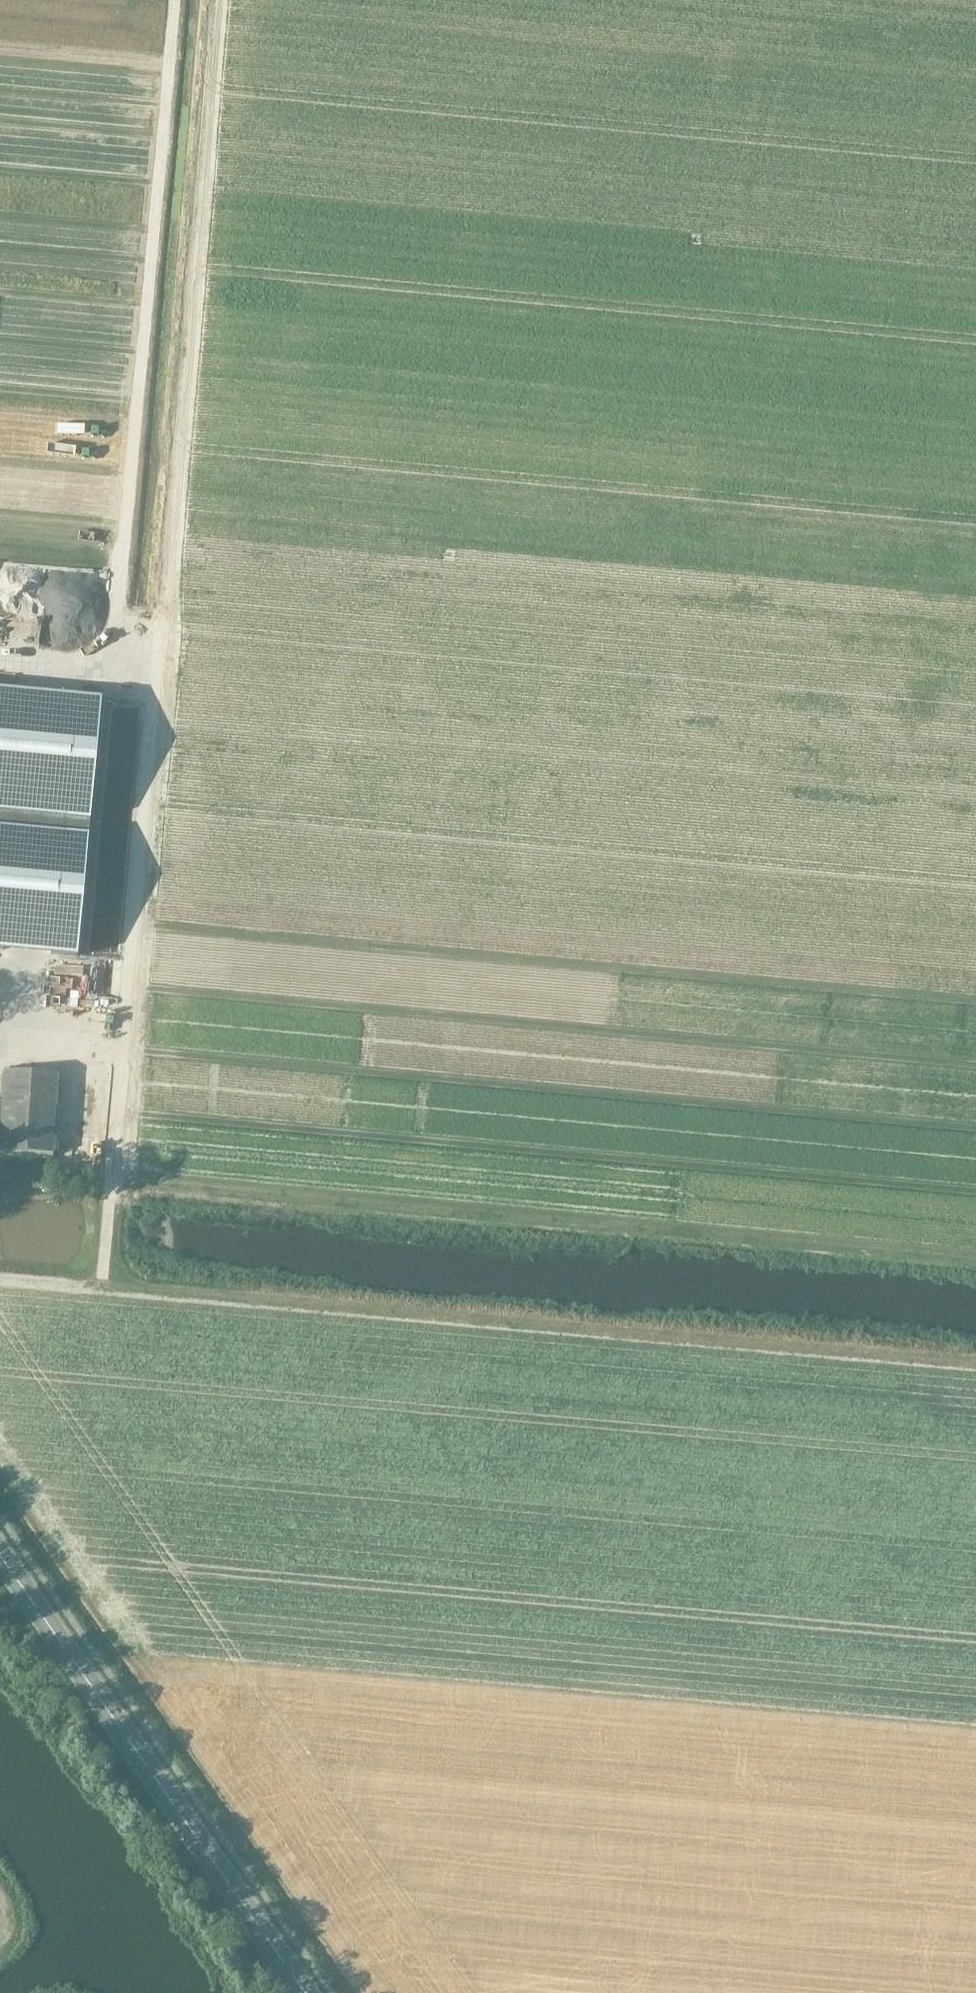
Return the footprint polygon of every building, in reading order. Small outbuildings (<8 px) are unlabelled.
[(76,957),(100,700),(0,691),(0,950),(76,957)] [(54,1154),(58,1074),(2,1071),(0,1121),(0,1152),(54,1154)]
